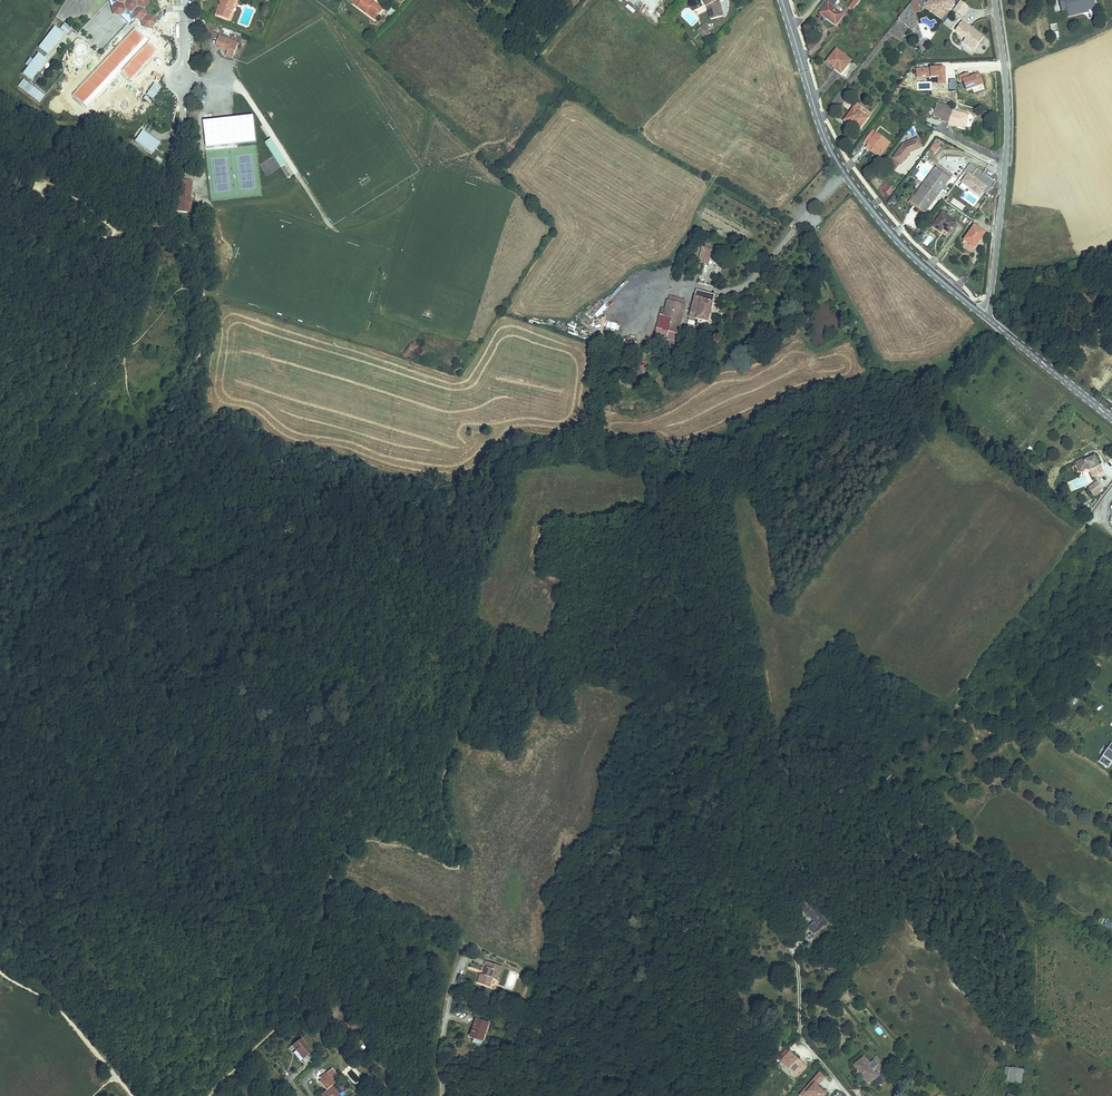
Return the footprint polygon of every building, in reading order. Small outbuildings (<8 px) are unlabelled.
[(118,1),(125,3),(127,10),(134,13),(137,20),(143,22),(145,28),(151,30),(157,25),(156,21),(154,21),(153,18),(148,15),(145,9),(151,5),(149,0),(118,0),(118,1)] [(218,16),(228,20),(236,0),(225,0),(222,6),(218,16)] [(376,19),(382,12),(371,3),(370,4),(365,0),(354,0),(352,3),(365,14),(368,12),(376,19)] [(693,1),(697,6),(694,7),(697,13),(701,11),(702,15),(699,17),(702,26),(714,23),(710,12),(707,13),(704,8),(708,6),(705,1),(707,0),(694,0),(693,1)] [(814,4),(819,9),(820,8),(823,4),(819,0),(818,0),(814,4)] [(852,10),(859,0),(852,0),(848,7),(852,10)] [(947,7),(944,5),(941,5),(938,3),(940,1),(938,0),(925,0),(917,12),(926,19),(929,14),(937,20),(947,7)] [(1062,13),(1067,11),(1067,14),(1080,11),(1081,15),(1097,10),(1095,0),(1059,0),(1062,13)] [(121,15),(127,10),(125,3),(118,1),(113,6),(115,13),(121,15)] [(818,22),(816,25),(823,32),(831,23),(828,20),(817,11),(819,9),(814,4),(807,12),(812,17),(818,22)] [(954,21),(961,13),(953,6),(949,11),(946,15),(954,21)] [(819,9),(817,11),(828,20),(830,17),(820,8),(819,9)] [(848,8),(839,18),(843,21),(851,11),(848,8)] [(127,10),(121,15),(130,24),(137,20),(134,13),(127,10)] [(906,19),(903,10),(890,26),(903,38),(909,30),(906,19)] [(368,12),(365,14),(374,22),(376,19),(368,12)] [(937,20),(929,14),(926,19),(933,25),(937,20)] [(810,19),(816,25),(818,22),(812,17),(810,19)] [(55,27),(40,46),(47,52),(63,33),(55,27)] [(969,41),(966,39),(967,37),(954,28),(948,37),(958,45),(969,53),(975,44),(970,40),(969,41)] [(136,29),(75,95),(83,103),(145,37),(136,29)] [(642,31),(634,38),(637,41),(644,34),(642,31)] [(691,40),(696,35),(693,31),(688,36),(691,40)] [(695,45),(701,40),(696,35),(691,40),(695,45)] [(237,46),(217,38),(214,47),(218,48),(217,51),(220,52),(221,49),(223,50),(222,53),(226,54),(225,59),(231,61),(237,46)] [(158,49),(149,40),(122,69),(131,77),(158,49)] [(969,53),(958,45),(955,48),(966,56),(969,53)] [(75,56),(94,71),(101,62),(82,47),(75,56)] [(32,80),(48,59),(39,52),(33,59),(31,57),(26,63),(28,65),(23,73),(32,80)] [(827,76),(824,80),(830,84),(842,69),(826,56),(817,67),(827,76)] [(72,60),(63,71),(72,78),(81,67),(72,60)] [(827,76),(817,67),(814,71),(824,80),(827,76)] [(844,71),(842,69),(830,84),(832,86),(844,71)] [(926,110),(923,122),(933,125),(936,125),(935,127),(940,128),(939,130),(943,131),(944,130),(946,130),(955,133),(959,121),(943,117),(944,115),(926,110)] [(843,130),(840,133),(844,137),(856,124),(842,112),(833,122),(843,130)] [(211,160),(210,145),(255,141),(253,114),(202,119),(205,160),(211,160)] [(843,130),(833,122),(830,125),(840,133),(843,130)] [(143,130),(136,141),(154,152),(160,141),(143,130)] [(859,155),(866,161),(867,162),(877,149),(861,136),(852,147),(856,150),(860,154),(859,155)] [(266,145),(280,168),(283,167),(286,165),(271,142),(266,145)] [(934,142),(930,149),(935,153),(940,146),(934,142)] [(907,143),(904,144),(907,153),(899,156),(898,158),(911,153),(907,143)] [(907,153),(904,144),(892,149),(881,163),(890,170),(898,158),(899,156),(907,153)] [(860,154),(856,150),(853,154),(865,163),(866,161),(859,155),(860,154)] [(988,185),(972,175),(977,168),(970,164),(958,183),(980,197),(988,185)] [(283,167),(280,168),(287,180),(290,178),(283,167)] [(916,219),(945,186),(932,175),(903,208),(916,219)] [(180,196),(177,211),(192,213),(195,198),(193,198),(190,197),(190,194),(193,194),(195,180),(184,178),(181,196),(180,196)] [(889,195),(893,190),(884,182),(879,187),(889,195)] [(929,231),(936,238),(939,235),(944,239),(953,229),(940,218),(929,231)] [(955,248),(960,253),(963,249),(968,253),(978,242),(968,234),(955,248)] [(686,270),(692,271),(696,256),(690,254),(686,270)] [(696,256),(692,271),(697,272),(699,263),(704,264),(705,258),(696,256)] [(799,308),(817,302),(814,295),(796,301),(799,308)] [(696,330),(702,302),(686,299),(678,335),(686,337),(688,328),(696,330)] [(604,303),(593,314),(597,317),(607,307),(604,303)] [(659,304),(657,308),(671,312),(672,308),(659,304)] [(656,339),(665,342),(673,313),(671,312),(657,308),(656,308),(653,316),(649,315),(648,322),(651,323),(651,324),(658,327),(655,339),(656,339)] [(658,327),(651,324),(647,336),(655,339),(658,327)] [(655,339),(647,336),(645,344),(654,347),(656,339),(655,339)] [(665,342),(656,339),(654,347),(663,349),(665,342)] [(623,351),(610,348),(609,355),(622,357),(623,351)] [(621,366),(618,380),(627,382),(630,368),(621,366)] [(1081,458),(1072,463),(1077,472),(1085,467),(1088,471),(1092,468),(1096,475),(1097,478),(1101,475),(1100,473),(1103,472),(1098,464),(1097,464),(1092,456),(1086,459),(1082,461),(1081,458)] [(1085,467),(1077,472),(1079,476),(1088,471),(1085,467)] [(1092,468),(1088,471),(1092,477),(1096,475),(1092,468)] [(1105,486),(1098,481),(1091,490),(1098,496),(1105,486)] [(807,912),(812,916),(817,911),(813,906),(816,903),(812,898),(801,909),(806,914),(807,912)] [(815,933),(827,920),(817,911),(812,916),(816,920),(809,927),(815,933)] [(480,974),(477,982),(490,987),(493,979),(496,980),(500,967),(484,962),(483,966),(485,967),(483,975),(480,974)] [(471,1037),(483,1041),(488,1024),(476,1020),(471,1037)] [(288,1042),(280,1048),(291,1062),(300,1056),(288,1042)] [(790,1052),(781,1061),(785,1065),(787,1062),(796,1070),(793,1072),(797,1076),(806,1066),(790,1052)] [(864,1060),(854,1068),(857,1072),(858,1073),(862,1073),(863,1075),(862,1076),(860,1077),(866,1085),(870,1086),(874,1082),(871,1079),(876,1076),(875,1075),(873,1072),(871,1072),(868,1068),(870,1067),(864,1060)] [(787,1062),(785,1065),(793,1072),(796,1070),(787,1062)] [(1014,1071),(1012,1084),(1023,1084),(1024,1071),(1014,1071)] [(825,1077),(819,1073),(815,1078),(820,1082),(825,1077)] [(815,1078),(804,1090),(809,1094),(811,1095),(824,1095),(826,1094),(817,1086),(820,1082),(815,1078)]
